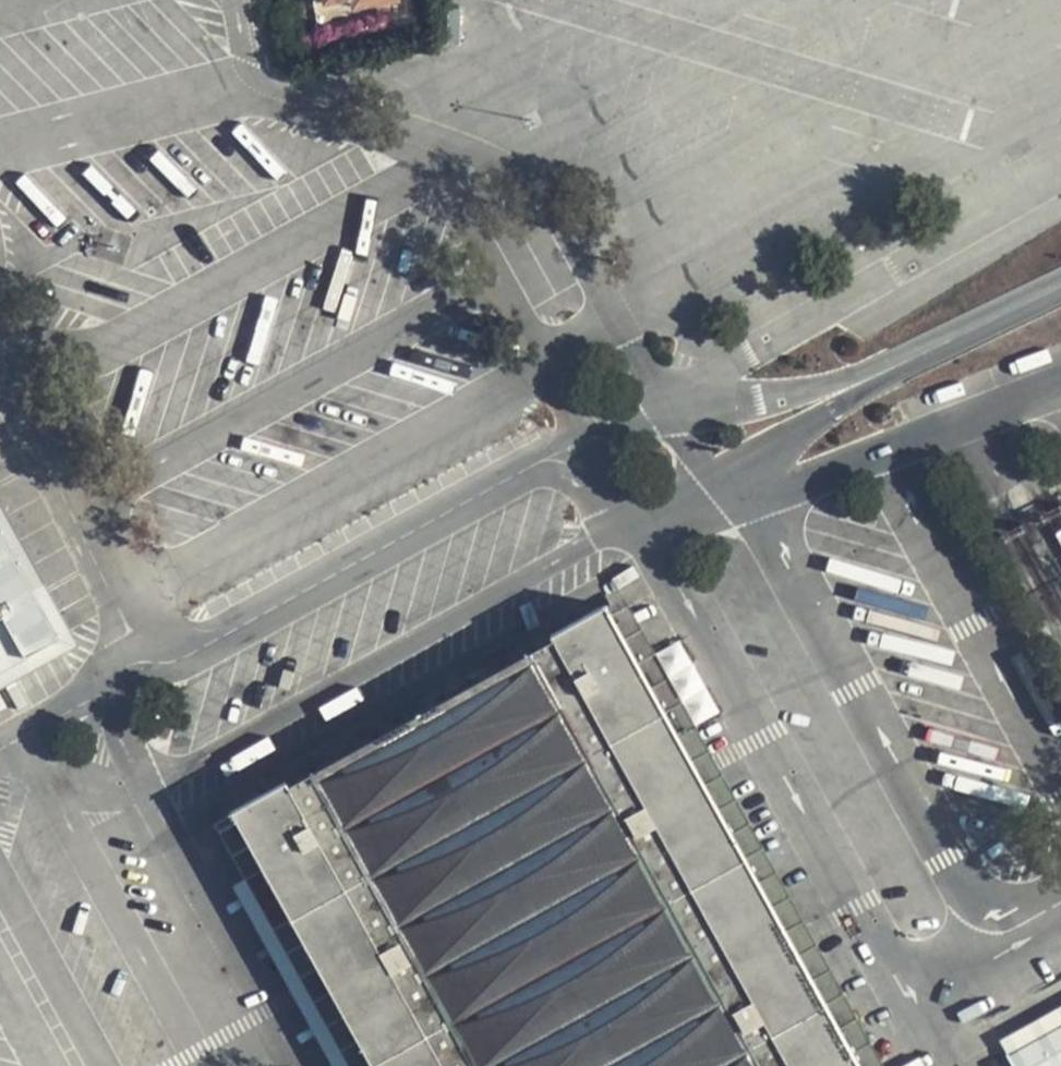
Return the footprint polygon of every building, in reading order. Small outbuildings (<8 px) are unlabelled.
[(5,614),(52,588),(0,495),(0,604),(5,614)] [(607,605),(862,1065),(883,1065),(622,595),(607,605)] [(607,605),(606,603),(550,633),(553,638),(286,784),(283,779),(227,808),(230,813),(291,923),(370,1065),(862,1065),(607,605)] [(553,638),(550,633),(543,621),(276,765),(283,779),(286,784),(553,638)] [(230,813),(214,822),(274,932),(291,923),(230,813)] [(291,923),(274,932),(250,946),(317,1065),(370,1065),(291,923)] [(1001,1036),(1017,1065),(1060,1065),(1060,1002),(1001,1036)]
